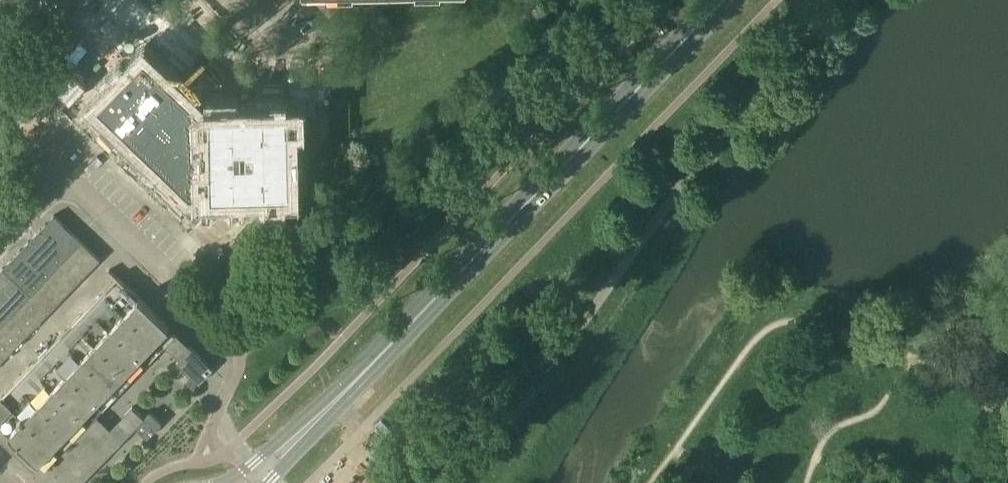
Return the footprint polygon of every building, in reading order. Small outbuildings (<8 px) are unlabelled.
[(143,53),(97,101),(190,190),(292,188),(290,108),(203,110),(143,53)] [(72,286),(98,259),(52,215),(0,269),(0,360),(72,286)] [(152,341),(153,342),(154,341),(153,340),(166,327),(167,328),(168,326),(115,275),(0,395),(0,426),(59,482),(65,482),(106,440),(81,415),(152,341)] [(212,368),(189,347),(175,360),(198,382),(212,368)] [(161,423),(149,412),(143,418),(131,407),(122,415),(146,438),(161,423)]
